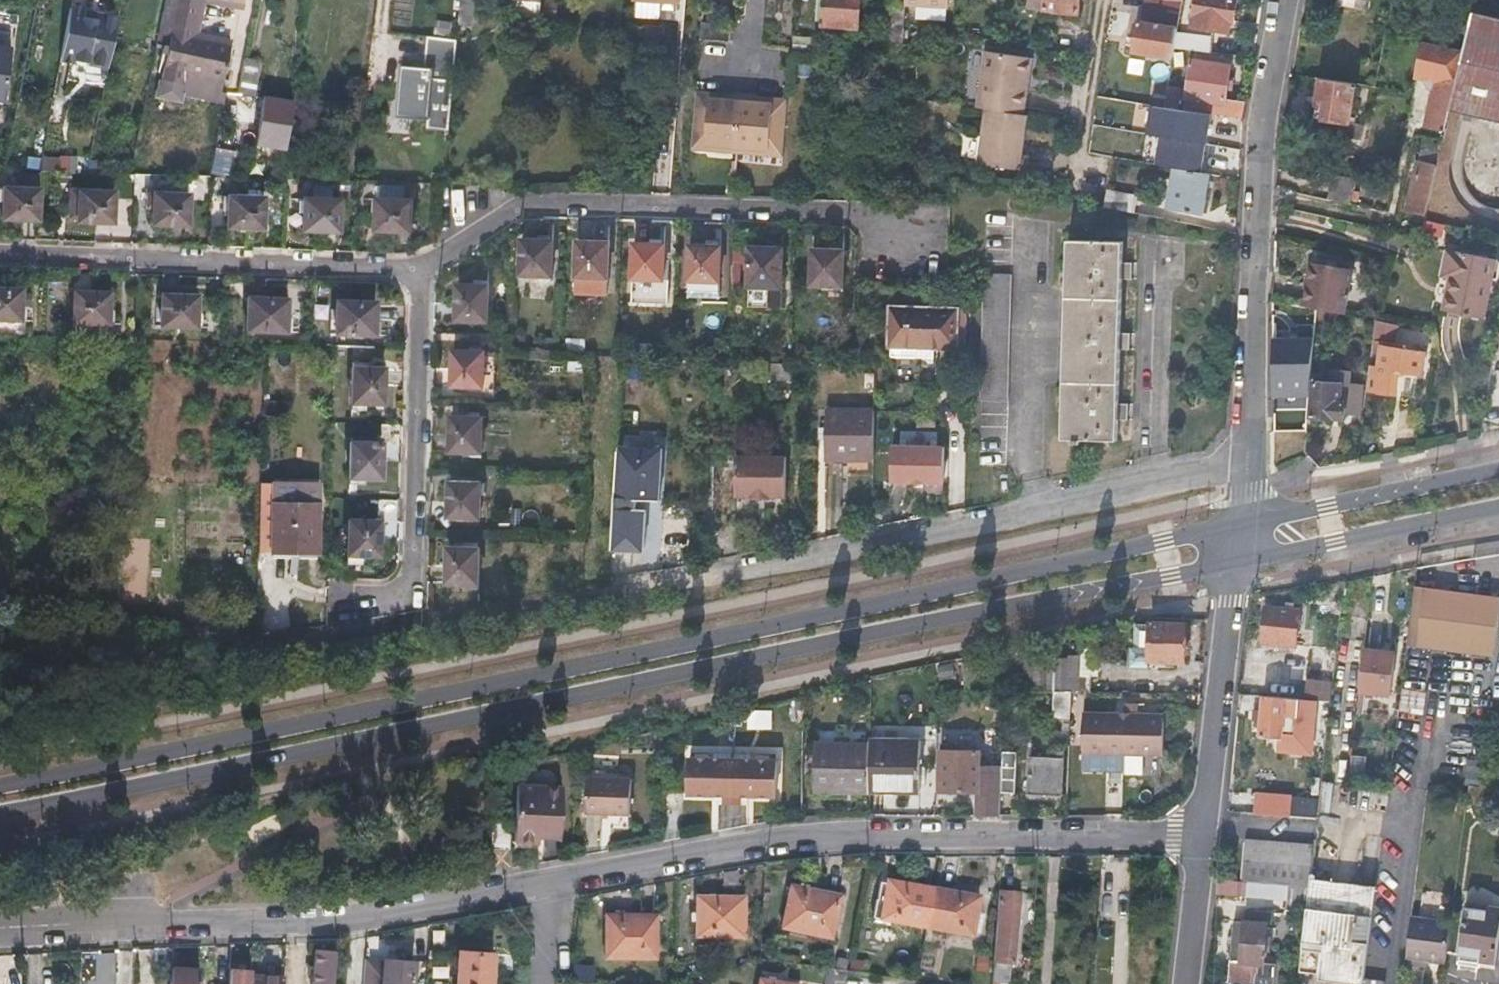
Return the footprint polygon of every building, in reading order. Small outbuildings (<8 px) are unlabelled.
[(194,37),(201,0),(166,0),(157,46),(168,48),(158,96),(179,101),(181,93),(219,101),(230,45),(194,37)] [(541,2),(518,0),(516,0),(514,15),(540,18),(541,2)] [(845,0),(824,0),(822,23),(860,27),(861,8),(844,7),(845,0)] [(1029,5),(1080,13),(1081,0),(1030,0),(1029,5)] [(1179,22),(1181,2),(1170,0),(1145,0),(1143,16),(1179,22)] [(1194,26),(1228,31),(1230,20),(1234,20),(1236,0),(1198,0),(1194,26)] [(903,49),(906,3),(891,2),(888,48),(903,49)] [(70,9),(61,58),(106,67),(116,18),(101,15),(96,20),(82,18),(83,11),(70,9)] [(1473,10),(1457,82),(1451,108),(1498,119),(1498,16),(1473,10)] [(1136,49),(1173,55),(1175,46),(1177,32),(1178,28),(1140,22),(1136,49)] [(645,24),(644,40),(663,41),(664,26),(645,24)] [(730,25),(701,24),(700,42),(729,42),(730,25)] [(1177,32),(1175,46),(1212,51),(1214,38),(1177,32)] [(448,131),(457,39),(433,37),(429,70),(401,67),(397,119),(426,122),(427,129),(448,131)] [(10,48),(0,47),(0,103),(2,103),(10,48)] [(985,50),(978,102),(1023,108),(1025,93),(1019,93),(1022,74),(1028,75),(1031,57),(985,50)] [(244,60),(237,94),(254,97),(260,62),(244,60)] [(1186,110),(1244,117),(1247,99),(1226,97),(1230,65),(1191,60),(1186,95),(1188,95),(1186,110)] [(1019,93),(1025,93),(1028,75),(1022,74),(1019,93)] [(1451,108),(1457,82),(1438,77),(1427,122),(1447,127),(1451,108)] [(1355,83),(1320,78),(1314,116),(1319,117),(1317,131),(1360,138),(1362,124),(1354,122),(1354,117),(1350,117),(1355,83)] [(1169,85),(1166,107),(1178,108),(1180,87),(1169,85)] [(737,148),(741,95),(725,94),(725,101),(710,100),(710,93),(696,92),(692,150),(706,151),(707,146),(737,148)] [(741,95),(737,148),(768,150),(768,155),(783,156),(786,98),(772,98),(772,103),(757,102),(757,96),(741,95)] [(288,125),(291,102),(262,97),(255,144),(275,147),(278,123),(288,125)] [(1023,108),(978,102),(977,108),(986,110),(1022,115),(1023,108)] [(1022,115),(986,110),(978,162),(1020,168),(1028,116),(1022,115)] [(228,152),(216,150),(210,177),(224,177),(228,152)] [(1408,208),(1427,213),(1438,165),(1418,161),(1408,208)] [(1210,172),(1175,166),(1169,206),(1204,212),(1210,172)] [(1328,199),(1351,204),(1356,180),(1333,175),(1328,199)] [(3,188),(2,218),(36,220),(38,189),(3,188)] [(78,191),(78,221),(110,222),(112,192),(78,191)] [(1108,192),(1105,207),(1134,212),(1137,197),(1108,192)] [(153,194),(153,224),(186,225),(187,195),(153,194)] [(228,196),(227,226),(262,228),(263,198),(228,196)] [(378,198),(377,229),(411,230),(413,199),(378,198)] [(304,200),(303,229),(337,230),(338,200),(304,200)] [(1443,236),(1445,224),(1426,220),(1424,231),(1443,236)] [(521,241),(520,275),(552,276),(553,242),(521,241)] [(1069,241),(1063,438),(1118,440),(1118,420),(1119,403),(1120,350),(1121,333),(1122,278),(1122,263),(1123,243),(1069,241)] [(578,242),(575,293),(607,295),(609,243),(578,242)] [(633,245),(632,280),(662,280),(664,246),(633,245)] [(690,247),(688,281),(719,282),(719,248),(690,247)] [(1496,258),(1448,248),(1442,278),(1451,280),(1446,310),(1485,318),(1496,258)] [(751,249),(750,309),(769,309),(770,288),(780,288),(782,250),(751,249)] [(812,251),(811,285),(842,286),(843,252),(812,251)] [(1122,263),(1122,278),(1132,279),(1132,263),(1122,263)] [(1313,264),(1304,307),(1319,310),(1343,315),(1352,273),(1313,264)] [(1011,277),(986,275),(980,399),(1006,400),(1011,277)] [(662,280),(632,280),(631,288),(662,289),(662,280)] [(719,282),(688,281),(688,291),(718,292),(719,282)] [(489,288),(459,286),(458,320),(488,322),(489,288)] [(18,322),(20,291),(0,290),(0,322),(18,322)] [(73,324),(107,326),(108,294),(74,293),(73,324)] [(163,296),(162,328),(195,329),(196,297),(163,296)] [(249,299),(248,331),(285,332),(287,301),(249,299)] [(337,303),(336,335),(374,336),(374,304),(337,303)] [(1319,310),(1304,307),(1295,305),(1286,400),(1309,403),(1319,310)] [(955,310),(890,309),(890,344),(891,344),(891,356),(934,357),(934,346),(965,346),(965,317),(960,312),(960,308),(955,308),(955,310)] [(1398,326),(1377,322),(1368,390),(1395,393),(1399,370),(1421,373),(1423,352),(1395,349),(1398,326)] [(1131,333),(1121,333),(1120,350),(1130,350),(1131,333)] [(483,352),(453,350),(452,385),(483,385),(483,352)] [(352,402),(381,402),(382,368),(353,367),(352,402)] [(1339,403),(1341,385),(1315,383),(1312,416),(1331,418),(1332,412),(1343,413),(1344,413),(1344,403),(1339,403)] [(1363,387),(1341,385),(1339,403),(1344,403),(1344,413),(1360,414),(1363,387)] [(1129,404),(1119,403),(1118,420),(1128,420),(1129,404)] [(826,460),(873,461),(873,414),(827,413),(827,429),(821,429),(820,448),(827,448),(826,460)] [(482,418),(451,416),(450,451),(480,452),(482,418)] [(349,477),(378,478),(380,444),(350,443),(349,477)] [(943,483),(943,447),(892,445),(892,482),(943,483)] [(641,456),(619,454),(614,548),(631,549),(631,546),(644,547),(646,512),(637,511),(638,500),(660,501),(662,452),(641,450),(641,456)] [(788,455),(737,455),(737,498),(752,498),(752,501),(771,501),(771,499),(789,499),(788,455)] [(480,483),(449,482),(448,516),(479,517),(480,483)] [(260,486),(259,554),(316,555),(318,487),(260,486)] [(346,554),(376,556),(377,521),(348,520),(346,554)] [(446,582),(477,583),(478,548),(447,548),(446,582)] [(1445,652),(1452,590),(1413,585),(1405,648),(1445,652)] [(1452,590),(1445,652),(1493,657),(1498,597),(1498,596),(1452,590)] [(1298,609),(1265,607),(1263,643),(1296,646),(1298,609)] [(1186,625),(1150,623),(1150,625),(1148,661),(1184,663),(1186,625)] [(1148,668),(1148,661),(1150,625),(1136,624),(1135,648),(1131,648),(1130,667),(1148,668)] [(1393,652),(1363,649),(1359,691),(1389,694),(1393,652)] [(1333,679),(1307,677),(1305,699),(1331,701),(1333,679)] [(1079,678),(1079,693),(1090,693),(1090,678),(1079,678)] [(1068,752),(1071,693),(1053,691),(1052,716),(1064,716),(1063,732),(1047,731),(1047,749),(1050,749),(1050,757),(1030,756),(1029,795),(1063,795),(1065,752),(1068,752)] [(997,694),(984,694),(984,707),(997,707),(997,694)] [(1283,713),(1293,713),(1292,721),(1292,726),(1300,727),(1301,714),(1298,714),(1299,698),(1263,694),(1261,734),(1281,736),(1282,720),(1283,713)] [(1123,715),(1122,756),(1141,757),(1161,757),(1163,716),(1137,715),(1137,706),(1124,706),(1123,715)] [(754,711),(754,728),(774,728),(773,710),(754,711)] [(1293,713),(1283,713),(1282,720),(1292,721),(1293,713)] [(1122,756),(1123,715),(1084,714),(1082,754),(1122,756)] [(870,744),(869,785),(902,786),(902,793),(920,793),(921,743),(870,741),(870,744)] [(869,785),(870,744),(815,743),(814,790),(851,792),(850,795),(869,795),(869,792),(869,785)] [(960,746),(942,746),(941,792),(978,793),(978,788),(985,788),(984,816),(999,816),(1000,793),(1001,766),(979,766),(979,751),(960,751),(960,746)] [(1001,766),(1000,793),(1014,793),(1015,753),(1001,752),(1001,766)] [(1141,757),(1122,756),(1121,775),(1141,776),(1141,757)] [(777,759),(687,758),(687,794),(723,794),(723,798),(740,799),(740,796),(777,796),(777,759)] [(631,779),(587,777),(585,814),(630,814),(631,779)] [(535,840),(536,826),(542,826),(542,832),(557,832),(559,789),(515,786),(512,843),(535,844),(535,840)] [(1317,818),(1318,795),(1256,793),(1255,815),(1317,818)] [(508,850),(509,823),(492,823),(490,849),(508,850)] [(556,840),(557,832),(542,832),(542,826),(536,826),(535,840),(556,840)] [(1288,884),(1310,886),(1311,879),(1314,847),(1245,842),(1242,881),(1288,884)] [(1311,879),(1310,886),(1307,912),(1300,972),(1364,980),(1375,887),(1311,879)] [(926,927),(932,888),(885,880),(884,884),(878,883),(875,900),(874,899),(871,918),(926,927)] [(792,884),(784,928),(831,937),(839,894),(792,884)] [(1307,912),(1310,886),(1288,884),(1286,910),(1307,912)] [(980,897),(932,888),(926,927),(972,935),(973,930),(980,931),(984,913),(977,912),(980,897)] [(1018,891),(997,890),(991,981),(1006,982),(1007,963),(1013,963),(1018,891)] [(696,897),(696,936),(744,937),(744,896),(696,897)] [(1495,961),(1498,936),(1498,907),(1466,902),(1458,956),(1495,961)] [(1229,980),(1258,983),(1272,983),(1273,966),(1263,965),(1264,953),(1266,938),(1267,927),(1271,928),(1272,916),(1246,913),(1245,924),(1235,923),(1229,980)] [(604,915),(604,958),(654,960),(655,916),(604,915)] [(1407,958),(1445,962),(1450,923),(1412,919),(1407,958)] [(1266,938),(1264,953),(1271,954),(1273,939),(1266,938)] [(335,951),(315,949),(313,983),(333,983),(335,951)] [(474,983),(490,983),(493,953),(459,951),(456,983),(474,983)] [(363,958),(361,983),(411,983),(412,961),(363,958)] [(197,983),(198,969),(170,968),(169,983),(197,983)] [(250,971),(229,969),(228,983),(249,983),(250,971)] [(251,983),(282,983),(283,978),(251,976),(251,983)]
